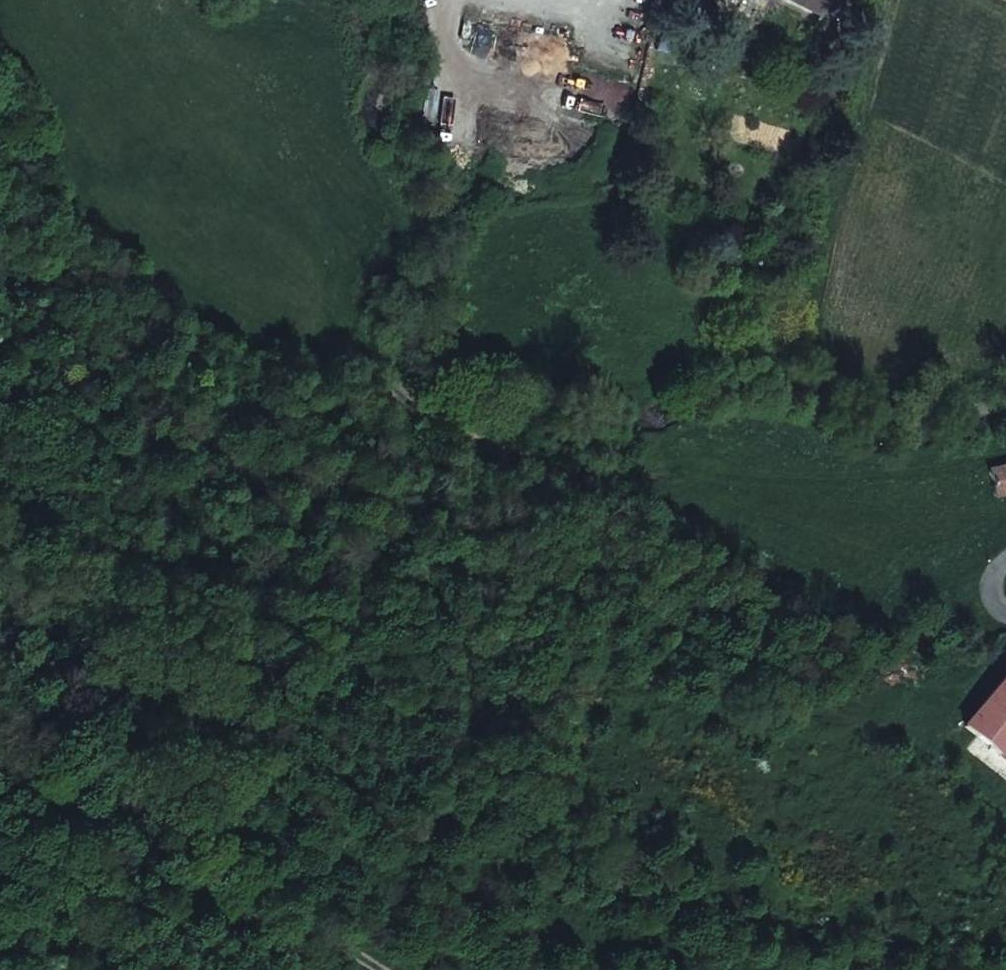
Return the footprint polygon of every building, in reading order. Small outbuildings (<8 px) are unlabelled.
[(817,14),(825,0),(792,0),(817,14)] [(990,467),(995,494),(1005,491),(1005,463),(990,467)] [(962,725),(1005,759),(1005,671),(962,725)]
